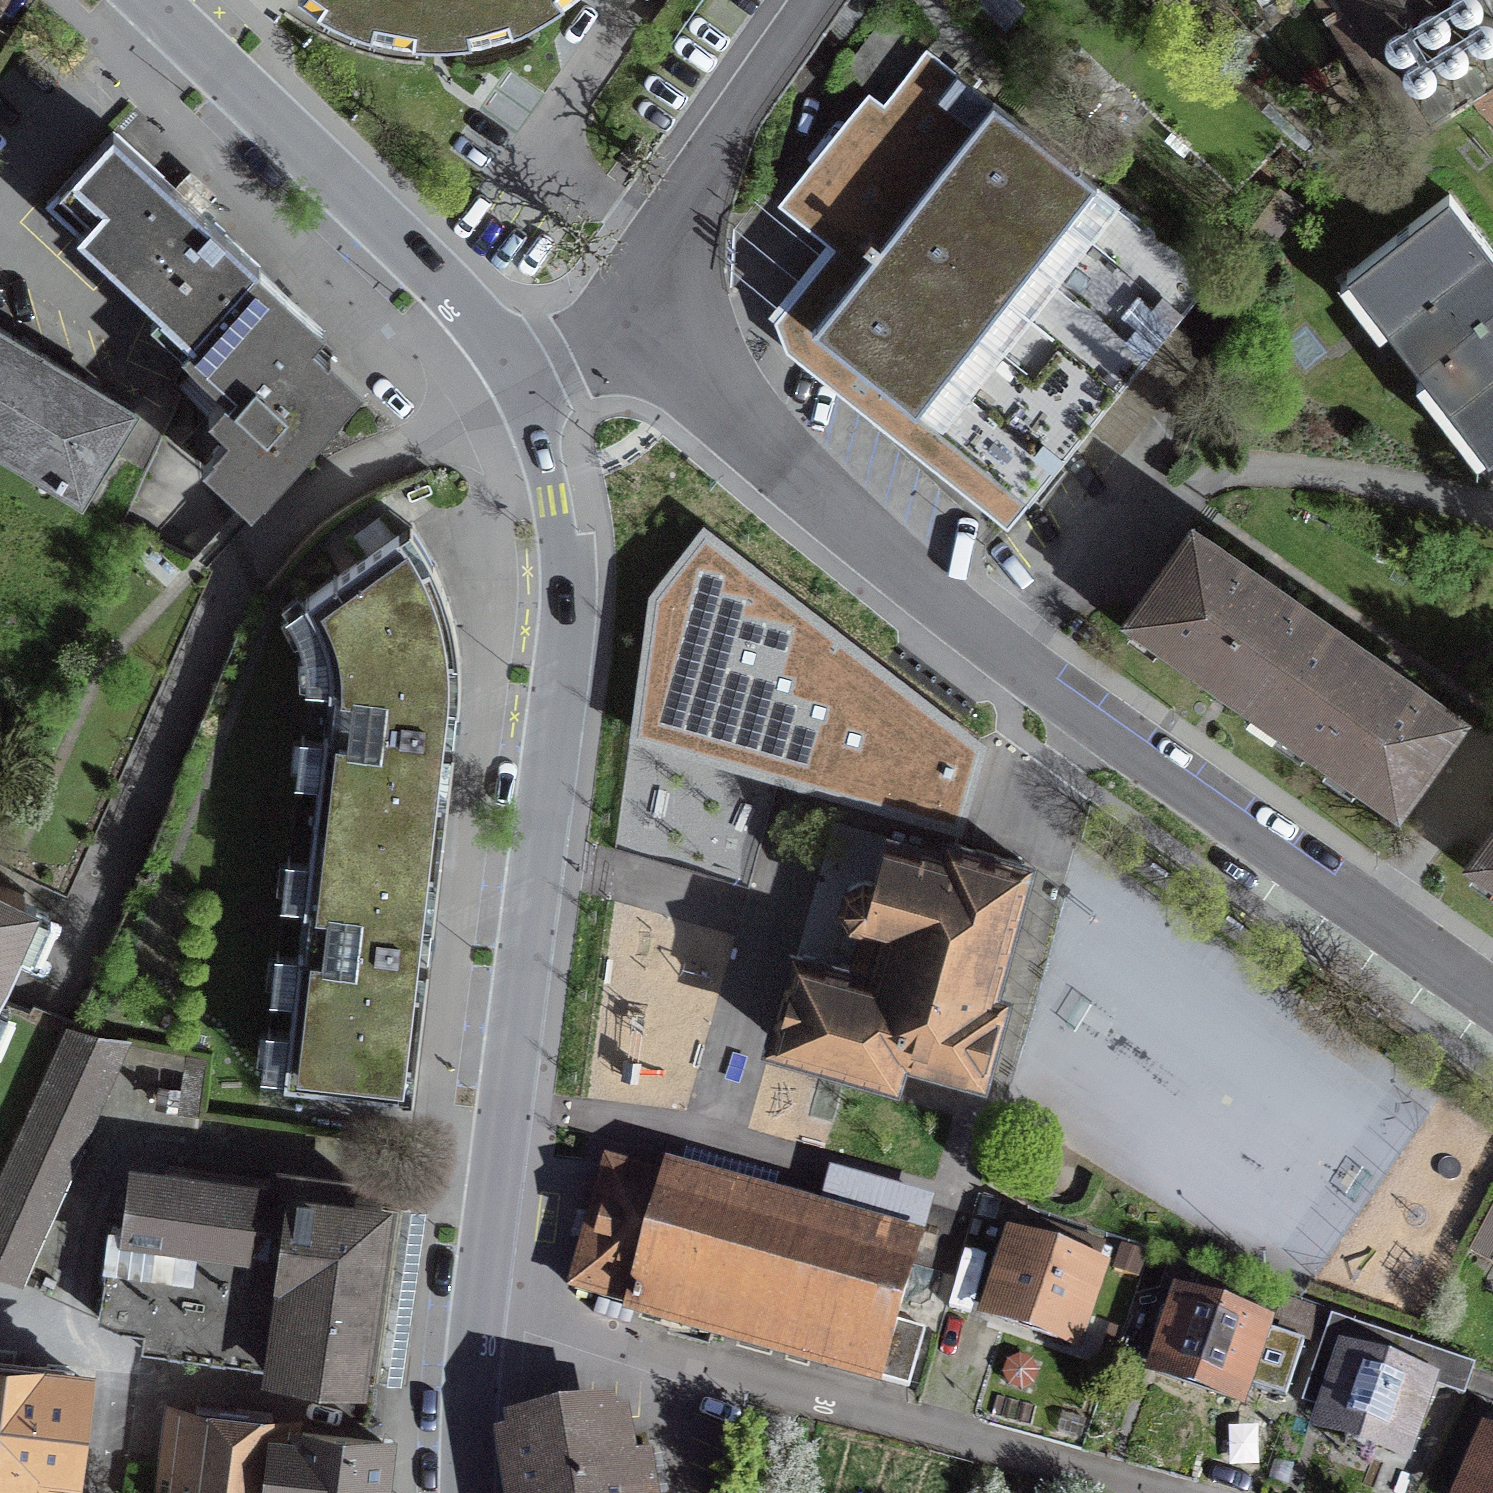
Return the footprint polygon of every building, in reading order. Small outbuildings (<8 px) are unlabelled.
[(354,29),(436,45),(517,31),(570,0),(308,0),(354,29)] [(1405,141),(1431,123),(1355,0),(1319,0),(1405,141)] [(1431,123),(1492,85),(1492,7),(1489,0),(1355,0),(1431,123)] [(984,81),(958,61),(921,108),(900,91),(804,212),(837,239),(864,260),(799,341),(845,378),(925,441),(1002,502),(1050,540),(1249,291),(984,81)] [(1472,105),(1492,145),(1492,94),(1472,105)] [(45,205),(193,336),(259,262),(111,131),(45,205)] [(1453,194),(1339,278),(1481,471),(1492,462),(1492,249),(1453,194)] [(328,324),(259,262),(193,336),(238,376),(192,427),(271,497),(372,384),(318,336),(328,324)] [(0,285),(0,425),(93,476),(152,368),(0,285)] [(327,693),(313,816),(439,828),(460,669),(447,585),(416,522),(307,600),(327,645),(327,693)] [(1130,619),(1279,721),(1339,632),(1190,531),(1130,619)] [(640,742),(959,830),(981,745),(705,534),(655,604),(640,742)] [(1452,709),(1339,632),(1279,721),(1392,798),(1452,709)] [(413,1089),(439,828),(313,816),(287,1077),(413,1089)] [(1492,873),(1492,826),(1471,858),(1492,873)] [(853,969),(797,954),(773,1038),(894,1072),(901,1047),(980,1069),(1000,995),(988,992),(1024,862),(950,842),(947,853),(886,837),(874,880),(869,879),(864,879),(859,879),(854,882),(851,884),(849,888),(847,892),(846,896),(845,900),(846,905),(848,908),(850,911),(852,914),(855,916),(861,918),(867,920),(853,969)] [(39,901),(0,884),(0,988),(39,901)] [(0,1000),(0,1183),(68,1030),(0,1000)] [(642,1174),(608,1163),(572,1288),(632,1305),(631,1310),(879,1380),(880,1378),(907,1386),(920,1339),(893,1331),(917,1246),(916,1245),(928,1204),(834,1178),(822,1219),(677,1178),(683,1155),(651,1145),(642,1174)] [(394,1194),(135,1162),(128,1217),(112,1346),(263,1365),(371,1378),(394,1194)] [(1492,1262),(1492,1204),(1470,1252),(1492,1262)] [(1103,1246),(1026,1220),(1018,1245),(1015,1244),(992,1311),(1074,1339),(1098,1272),(1095,1270),(1103,1246)] [(1270,1308),(1166,1276),(1139,1363),(1242,1396),(1270,1308)] [(1433,1366),(1334,1332),(1305,1416),(1404,1450),(1433,1366)] [(0,1363),(0,1492),(44,1492),(49,1459),(71,1462),(83,1374),(0,1363)] [(161,1401),(153,1462),(169,1464),(166,1492),(294,1492),(294,1490),(271,1487),(279,1429),(234,1424),(236,1410),(161,1401)] [(1479,1411),(1443,1492),(1492,1492),(1492,1417),(1479,1411)] [(518,1438),(527,1492),(652,1492),(640,1418),(518,1438)] [(382,1442),(279,1429),(271,1487),(294,1490),(294,1492),(376,1492),(382,1442)]
